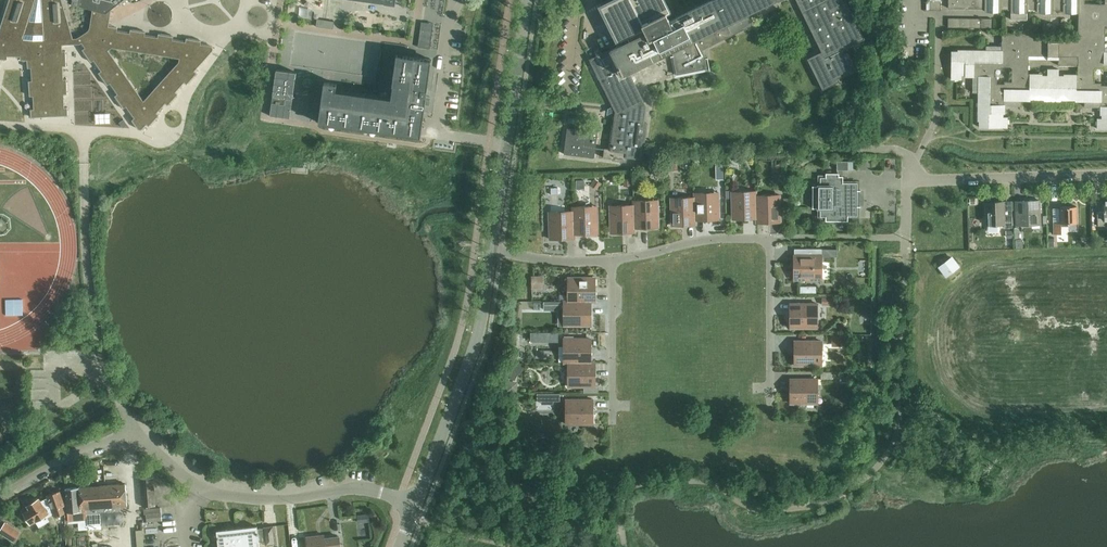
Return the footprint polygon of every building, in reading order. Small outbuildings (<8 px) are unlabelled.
[(0,59),(7,59),(7,56),(20,56),(20,59),(27,60),(27,67),(31,67),(32,80),(28,80),(29,95),(33,95),(33,108),(30,108),(31,117),(47,116),(51,116),(68,115),(67,107),(64,107),(64,94),(67,94),(66,78),(63,78),(63,65),(66,65),(66,50),(62,50),(62,44),(79,43),(81,42),(85,47),(82,49),(91,61),(93,59),(101,70),(98,72),(107,84),(110,83),(117,93),(115,95),(123,108),(126,106),(134,118),(132,120),(137,128),(138,128),(139,129),(140,129),(141,129),(142,128),(143,128),(146,123),(149,125),(159,114),(157,112),(161,107),(165,102),(168,104),(178,93),(175,91),(184,81),(187,84),(197,72),(194,70),(212,51),(212,50),(213,49),(213,48),(213,47),(212,47),(212,46),(211,45),(210,45),(201,43),(201,40),(186,38),(185,41),(173,39),(173,36),(158,33),(158,36),(145,34),(145,31),(130,29),(130,32),(117,30),(117,27),(108,25),(111,8),(122,0),(72,0),(72,2),(92,8),(90,27),(89,28),(89,29),(88,30),(87,31),(79,36),(78,37),(77,37),(75,38),(73,38),(68,19),(62,0),(9,0),(0,27),(0,60),(0,59)] [(619,45),(612,49),(611,48),(590,59),(615,111),(610,149),(604,148),(603,157),(612,158),(611,160),(625,162),(626,157),(641,159),(646,122),(643,122),(645,106),(628,72),(672,50),(677,73),(710,67),(708,57),(707,57),(702,49),(752,24),(747,13),(772,0),(711,0),(669,21),(666,13),(670,12),(664,0),(625,0),(638,27),(642,25),(645,32),(619,45)] [(619,45),(645,32),(642,25),(638,27),(625,0),(611,0),(599,6),(619,45)] [(821,51),(807,59),(822,89),(839,80),(838,77),(855,69),(846,52),(843,53),(841,49),(863,38),(845,0),(796,0),(821,51)] [(941,9),(941,0),(926,0),(926,9),(941,9)] [(947,7),(984,7),(984,10),(1000,11),(1000,8),(1010,8),(1010,11),(1010,18),(1026,19),(1026,11),(1026,8),(1036,8),(1036,11),(1052,11),(1052,8),(1062,9),(1062,11),(1077,12),(1077,40),(1058,40),(1058,37),(1047,37),(1047,39),(1033,39),(1033,33),(1001,32),(1001,45),(985,45),(985,51),(979,51),(979,49),(957,49),(957,50),(951,50),(950,79),(960,79),(960,74),(965,74),(965,76),(973,76),(972,92),(979,92),(979,98),(977,98),(977,120),(979,120),(979,126),(1007,126),(1007,117),(1003,117),(1003,112),(1004,112),(1004,105),(1020,105),(1020,99),(1029,100),(1029,98),(1043,98),(1043,100),(1061,100),(1061,99),(1075,99),(1075,100),(1084,100),(1084,106),(1100,106),(1100,114),(1101,114),(1101,118),(1097,118),(1096,128),(1106,128),(1106,85),(1101,84),(1101,82),(1094,82),(1094,69),(1096,67),(1104,67),(1104,69),(1106,69),(1106,47),(1104,47),(1104,25),(1106,25),(1106,0),(1105,0),(1105,3),(1085,3),(1085,0),(947,0),(947,7)] [(320,11),(319,18),(336,22),(337,15),(320,11)] [(948,17),(948,26),(992,27),(992,18),(948,17)] [(318,122),(420,136),(423,115),(424,114),(424,111),(425,105),(429,105),(430,96),(426,96),(431,59),(420,58),(396,54),(392,84),(393,85),(391,98),(336,90),(336,84),(324,82),(318,122)] [(643,86),(649,84),(644,68),(638,70),(643,86)] [(271,109),(270,115),(290,118),(290,112),(296,72),(276,69),(274,82),(271,109)] [(564,154),(594,157),(597,132),(567,128),(564,154)] [(836,170),(847,170),(847,161),(837,161),(836,170)] [(857,182),(843,182),(843,176),(839,176),(839,173),(825,173),(825,177),(820,177),(820,185),(812,185),(812,186),(815,186),(815,194),(813,194),(813,199),(815,199),(815,207),(812,207),(812,208),(820,208),(820,216),(825,216),(825,220),(848,220),(848,216),(857,216),(857,206),(860,206),(857,206),(857,190),(860,190),(857,190),(857,182)] [(756,195),(756,191),(739,191),(739,194),(732,194),(732,219),(756,218),(756,195)] [(695,220),(696,220),(719,219),(719,195),(712,195),(712,192),(694,193),(694,197),(695,197),(695,220)] [(756,218),(756,222),(781,222),(780,197),(773,197),(773,195),(756,195),(756,218)] [(696,224),(696,220),(695,220),(695,197),(694,197),(678,197),(678,200),(671,200),(671,225),(696,224)] [(1106,220),(1106,198),(1102,198),(1103,211),(1098,211),(1098,225),(1104,225),(1104,220),(1106,220)] [(634,227),(635,227),(658,227),(658,202),(651,203),(651,200),(633,200),(633,205),(634,205),(634,227)] [(1016,210),(1016,225),(1040,224),(1039,200),(1022,200),(1022,210),(1016,210)] [(1012,214),(1004,214),(1004,201),(986,202),(987,224),(987,230),(989,231),(998,231),(1000,230),(999,224),(1005,224),(1005,227),(1012,227),(1012,214)] [(635,232),(635,227),(634,227),(634,205),(633,205),(617,205),(617,208),(610,208),(611,233),(635,232)] [(574,234),(598,233),(597,208),(590,209),(590,206),(572,207),(573,211),(574,234)] [(1053,223),(1053,234),(1060,233),(1060,226),(1066,225),(1066,223),(1076,222),(1075,206),(1059,206),(1060,222),(1053,223)] [(574,238),(574,234),(573,211),(556,211),(556,214),(549,214),(550,239),(574,238)] [(794,255),(794,278),(818,278),(818,271),(821,271),(821,255),(794,255)] [(938,266),(946,277),(960,266),(952,255),(938,266)] [(535,268),(532,276),(540,279),(542,270),(535,268)] [(591,301),(595,301),(595,277),(571,277),(571,284),(568,284),(568,301),(591,301)] [(591,325),(591,301),(568,301),(564,301),(564,318),(566,318),(566,325),(591,325)] [(790,303),(790,328),(814,328),(814,321),(817,321),(817,303),(790,303)] [(558,332),(531,332),(531,340),(558,341),(558,332)] [(591,362),(591,338),(566,338),(566,345),(564,345),(564,362),(568,362),(591,362)] [(794,341),(794,365),(819,365),(819,358),(821,358),(821,341),(794,341)] [(568,362),(568,379),(571,379),(571,386),(595,386),(595,362),(591,362),(568,362)] [(790,379),(790,403),(815,403),(814,396),(817,396),(817,379),(790,379)] [(568,423),(593,423),(593,399),(566,399),(566,416),(568,416),(568,423)] [(140,478),(142,506),(155,505),(153,477),(140,478)] [(66,488),(69,520),(87,519),(86,508),(127,505),(125,483),(66,488)] [(48,498),(54,513),(54,515),(65,512),(62,505),(65,504),(59,490),(47,494),(48,498)] [(54,513),(48,498),(42,500),(40,498),(26,506),(30,510),(24,513),(31,523),(46,515),(47,516),(54,513)] [(147,521),(162,519),(161,507),(144,508),(144,513),(146,513),(147,521)] [(91,520),(92,529),(103,528),(102,519),(91,520)] [(14,541),(21,531),(5,521),(0,529),(0,532),(14,541)] [(275,544),(273,525),(263,526),(263,528),(257,528),(257,526),(216,530),(218,546),(259,546),(259,541),(265,540),(265,545),(275,544)] [(318,539),(317,535),(307,537),(308,546),(340,546),(339,536),(318,539)]
